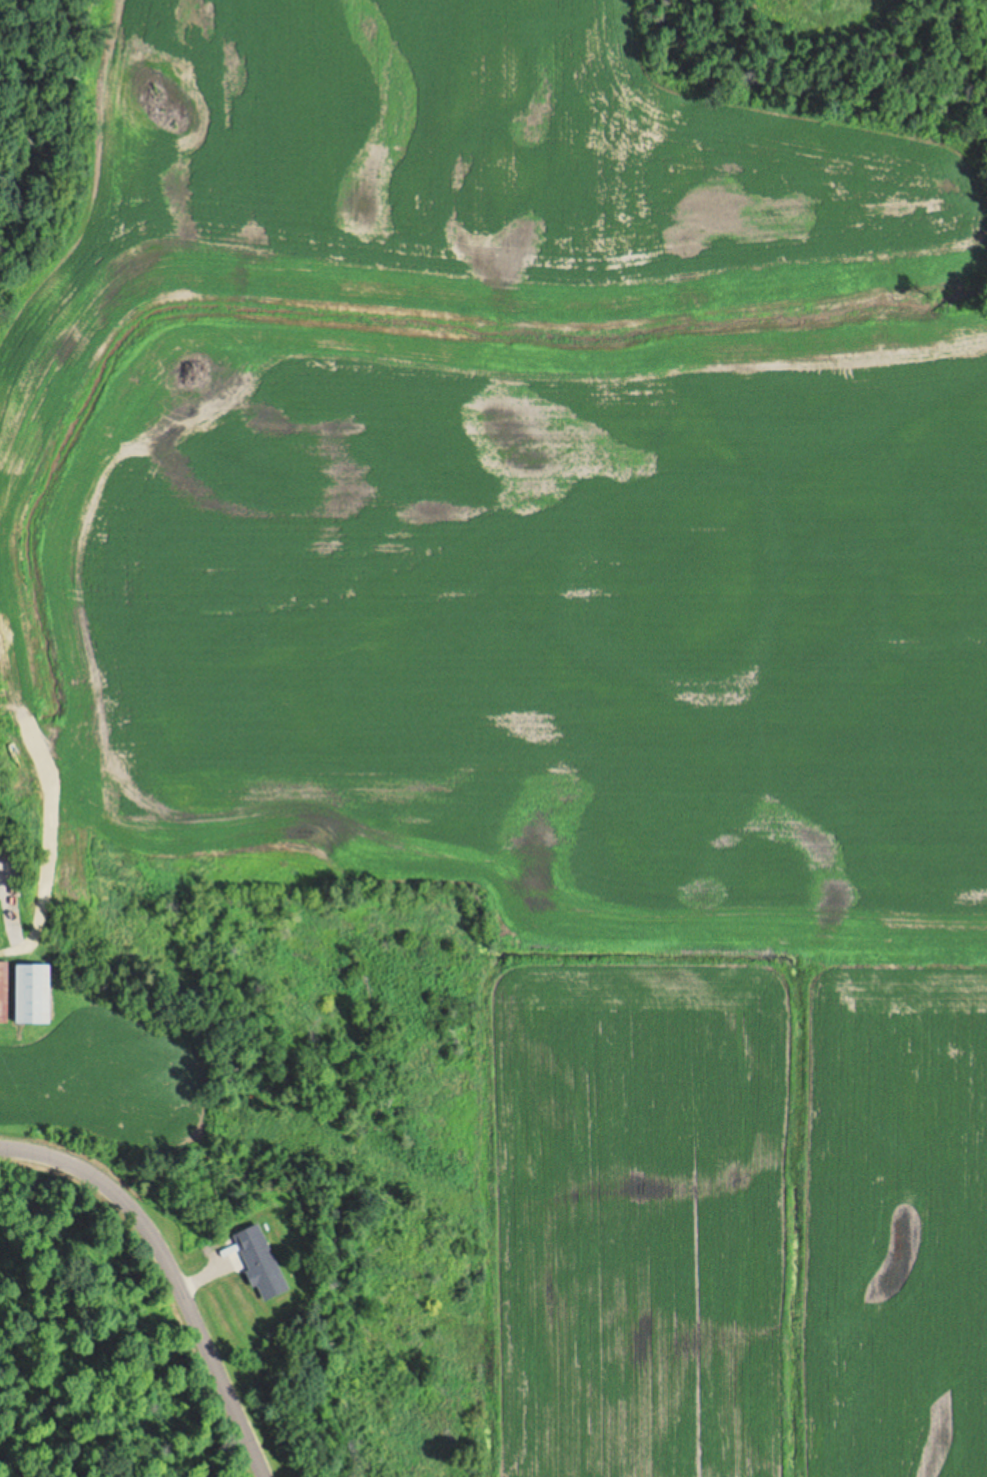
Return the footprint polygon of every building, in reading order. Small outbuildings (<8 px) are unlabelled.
[(47,963),(12,963),(12,1022),(47,1022),(47,963)] [(260,1301),(286,1290),(264,1240),(238,1251),(260,1301)]
